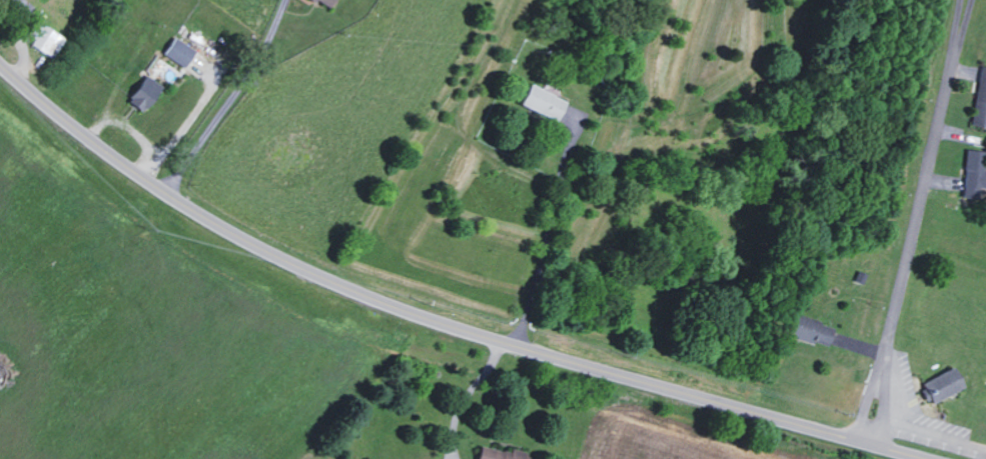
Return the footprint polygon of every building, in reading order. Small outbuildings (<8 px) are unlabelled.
[(329,9),(335,0),(316,0),(329,9)] [(62,35),(43,24),(32,44),(44,51),(52,36),(59,40),(62,35)] [(185,67),(196,50),(174,36),(164,53),(185,67)] [(982,65),(971,125),(985,127),(985,65),(982,65)] [(144,111),(162,86),(146,75),(128,100),(144,111)] [(557,120),(566,100),(530,83),(521,104),(557,120)] [(985,188),(985,170),(984,170),(985,150),(966,149),(962,195),(979,197),(980,188),(985,188)] [(829,345),(834,325),(795,315),(790,335),(829,345)] [(929,403),(966,388),(957,367),(920,381),(929,403)] [(537,455),(509,449),(508,452),(480,445),(477,458),(537,458),(537,455)]
